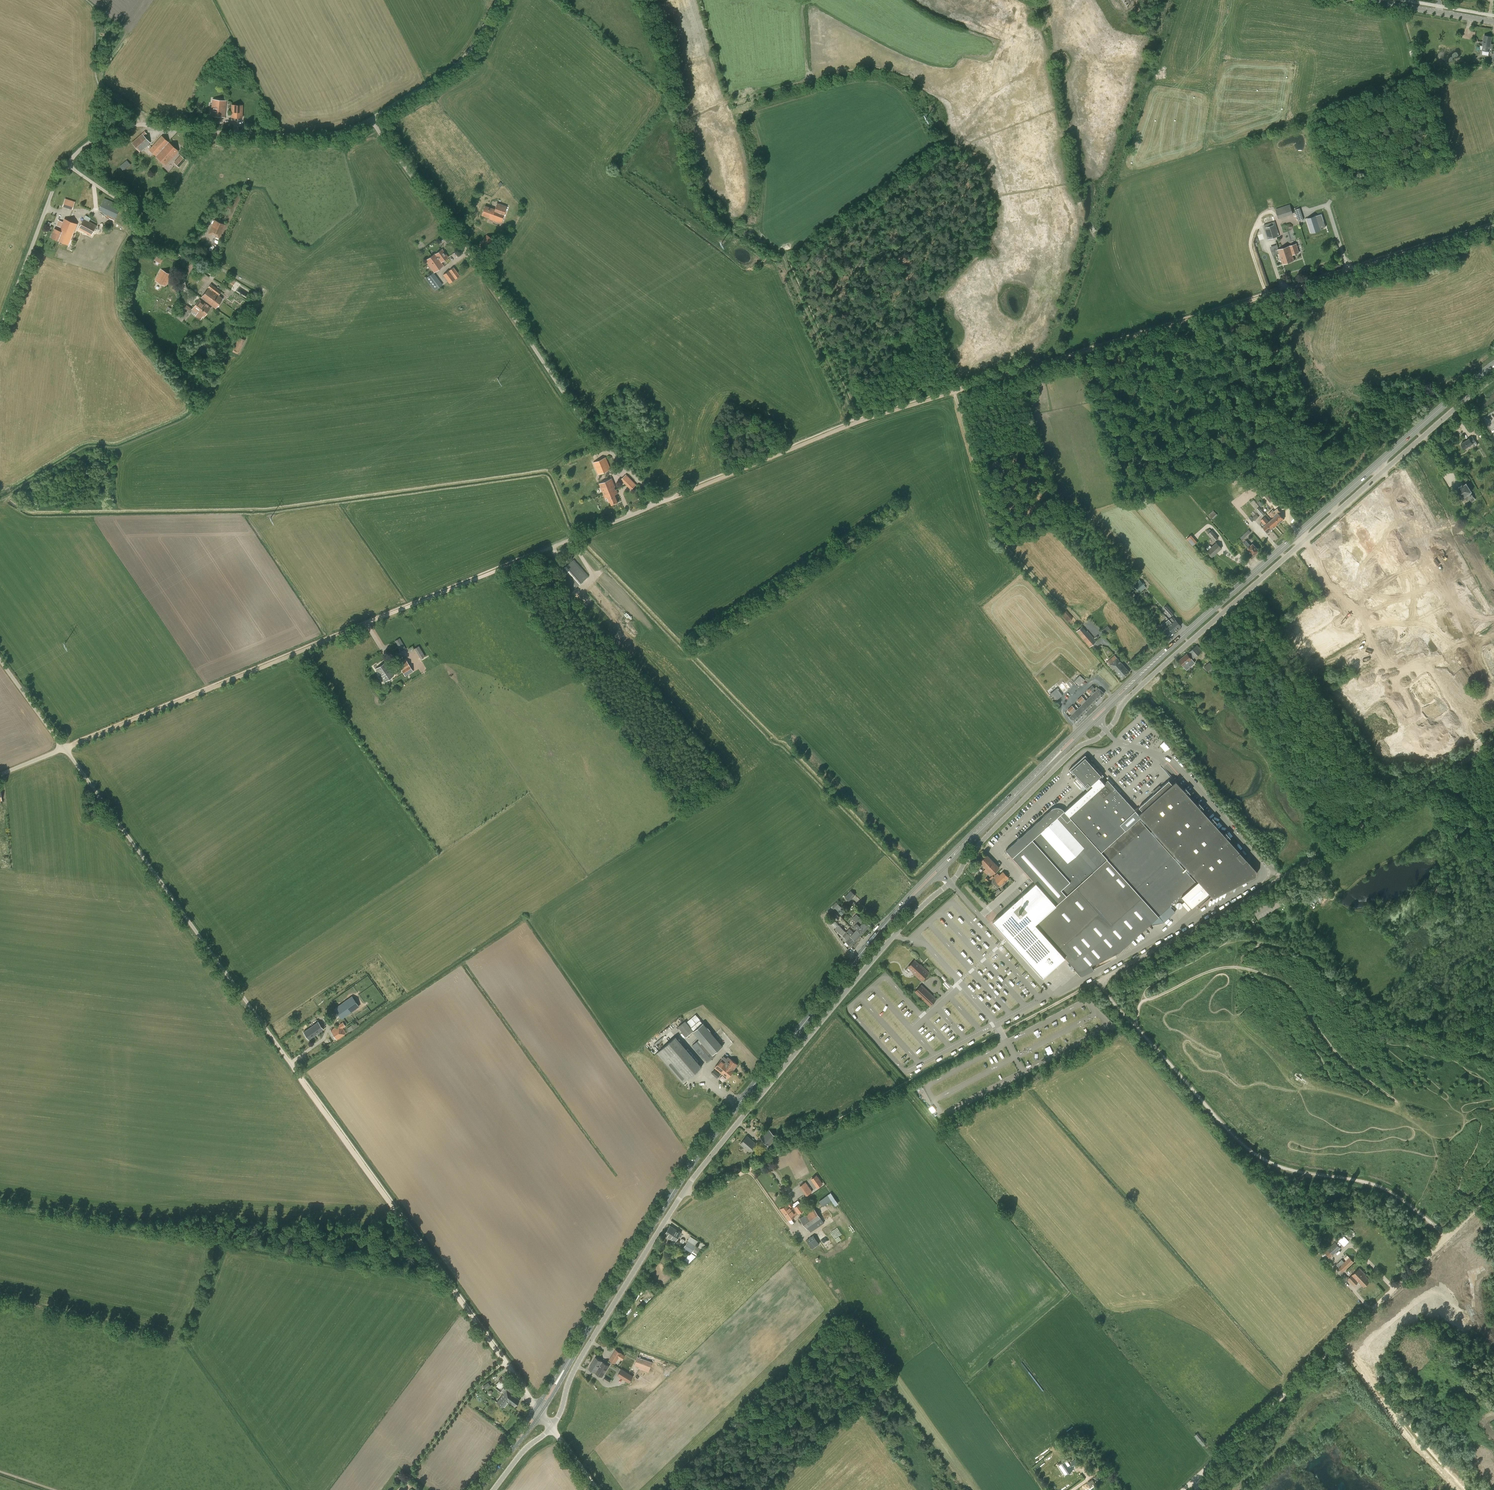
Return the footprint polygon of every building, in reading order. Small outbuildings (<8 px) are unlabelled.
[(1493,47),(1490,47),(1492,37),(1485,36),(1482,51),(1482,54),(1488,55),(1489,52),(1492,52),(1493,47)] [(211,115),(225,117),(226,101),(213,99),(211,115)] [(232,105),(231,117),(242,118),(243,105),(232,105)] [(147,134),(145,131),(132,143),(140,152),(150,142),(144,136),(147,134)] [(156,156),(168,142),(162,136),(149,150),(156,156)] [(168,142),(156,156),(166,165),(178,151),(168,142)] [(181,154),(176,162),(182,165),(186,157),(181,154)] [(127,160),(119,166),(123,170),(130,164),(127,160)] [(75,201),(65,198),(62,206),(72,210),(75,201)] [(99,210),(116,217),(121,205),(104,198),(99,210)] [(497,203),(495,209),(485,206),(482,215),(489,218),(489,219),(500,223),(506,206),(497,203)] [(1293,213),(1290,205),(1276,209),(1278,218),(1293,213)] [(1299,220),(1304,218),(1300,207),(1295,209),(1299,220)] [(80,225),(78,230),(91,236),(96,225),(89,221),(90,219),(85,216),(84,218),(80,225)] [(55,229),(51,237),(59,240),(68,244),(71,239),(72,240),(76,230),(78,231),(78,230),(80,225),(77,224),(68,220),(64,219),(63,222),(61,227),(60,229),(59,231),(55,229)] [(1317,219),(1308,222),(1311,231),(1320,228),(1317,219)] [(215,220),(208,233),(211,235),(212,234),(216,235),(216,237),(219,238),(226,225),(215,220)] [(1275,221),(1264,225),(1268,239),(1280,236),(1275,221)] [(478,246),(485,251),(487,248),(489,249),(495,241),(486,235),(479,245),(478,246)] [(1279,249),(1281,255),(1291,252),(1292,255),(1299,253),(1296,244),(1279,249)] [(435,254),(431,256),(433,259),(434,258),(436,261),(439,259),(441,262),(448,257),(442,249),(435,254)] [(1291,252),(1281,255),(1283,264),(1294,260),(1292,255),(1291,252)] [(158,255),(155,261),(161,264),(164,258),(158,255)] [(433,259),(431,256),(426,260),(434,272),(443,266),(441,262),(439,259),(436,261),(434,258),(433,259)] [(453,267),(443,275),(449,283),(459,276),(453,267)] [(171,275),(162,270),(156,280),(165,285),(171,275)] [(425,279),(434,291),(442,285),(433,273),(425,279)] [(211,284),(201,297),(215,308),(223,298),(218,295),(221,292),(211,284)] [(200,300),(193,309),(204,317),(210,308),(200,300)] [(174,316),(182,322),(192,309),(185,304),(183,302),(176,311),(177,311),(174,316)] [(239,337),(233,349),(232,351),(238,354),(239,352),(245,340),(244,340),(240,337),(239,337)] [(1476,441),(1473,437),(1461,444),(1464,449),(1473,444),(1472,443),(1476,441)] [(606,457),(593,462),(598,475),(611,469),(606,457)] [(636,485),(626,474),(621,479),(631,490),(636,485)] [(599,484),(603,494),(608,492),(609,493),(616,490),(615,490),(616,489),(615,490),(614,487),(615,486),(612,478),(599,484)] [(1469,500),(1472,498),(1474,502),(1476,501),(1479,505),(1482,502),(1477,495),(1474,497),(1471,492),(1472,491),(1466,483),(1463,485),(1462,485),(1459,487),(1459,488),(1456,490),(1463,500),(1467,498),(1469,500)] [(1258,488),(1267,499),(1270,503),(1272,501),(1280,510),(1282,508),(1282,507),(1283,506),(1278,500),(1277,501),(1276,500),(1275,501),(1274,499),(1275,499),(1263,484),(1258,488)] [(608,492),(603,494),(605,498),(607,497),(609,501),(610,501),(611,505),(618,502),(615,494),(618,493),(616,489),(615,490),(616,490),(609,493),(608,492)] [(1259,507),(1256,510),(1262,517),(1265,514),(1259,507)] [(1273,510),(1271,512),(1280,522),(1284,519),(1279,513),(1277,515),(1273,510)] [(1273,518),(1271,520),(1276,526),(1280,522),(1271,512),(1268,513),(1273,518)] [(1265,517),(1263,518),(1272,529),(1276,526),(1271,520),(1269,521),(1265,517)] [(1272,529),(1263,518),(1261,520),(1265,525),(1263,527),(1268,533),(1272,529)] [(1211,529),(1207,532),(1215,541),(1218,538),(1211,529)] [(1249,530),(1240,537),(1242,540),(1251,532),(1249,530)] [(1186,539),(1192,546),(1197,542),(1191,535),(1186,539)] [(1246,540),(1244,543),(1250,549),(1254,554),(1256,553),(1257,553),(1259,552),(1258,551),(1259,550),(1253,544),(1251,546),(1246,540)] [(1216,543),(1207,551),(1212,556),(1221,548),(1216,543)] [(1250,549),(1246,552),(1247,553),(1246,554),(1249,558),(1251,557),(1252,558),(1255,555),(1254,554),(1250,549)] [(588,576),(573,560),(558,573),(572,590),(588,576)] [(1301,573),(1296,562),(1287,566),(1292,577),(1301,573)] [(1302,578),(1297,581),(1299,586),(1305,584),(1302,578)] [(1144,584),(1139,579),(1133,584),(1138,591),(1140,592),(1143,589),(1141,586),(1143,585),(1144,584)] [(1475,598),(1465,603),(1472,617),(1482,612),(1475,598)] [(1070,614),(1066,610),(1061,615),(1068,622),(1073,617),(1070,614)] [(1173,622),(1172,623),(1177,629),(1181,626),(1173,616),(1170,618),(1173,622)] [(1177,629),(1172,623),(1170,624),(1167,621),(1165,623),(1164,622),(1162,624),(1165,628),(1167,626),(1173,632),(1177,629)] [(1111,629),(1107,625),(1101,631),(1104,635),(1111,629)] [(1088,631),(1087,631),(1082,626),(1076,632),(1090,647),(1096,641),(1088,631)] [(395,641),(401,651),(406,648),(400,638),(395,641)] [(1197,645),(1194,647),(1188,652),(1193,658),(1202,651),(1197,645)] [(1346,659),(1352,669),(1378,655),(1372,645),(1346,659)] [(414,648),(420,659),(425,656),(419,646),(414,648)] [(1179,661),(1187,669),(1194,662),(1187,654),(1179,661)] [(1107,662),(1122,678),(1129,672),(1115,655),(1107,662)] [(398,665),(405,676),(413,671),(406,659),(398,665)] [(385,662),(376,669),(384,682),(394,675),(385,662)] [(1213,667),(1209,662),(1206,665),(1205,663),(1204,664),(1205,666),(1204,667),(1207,672),(1209,670),(1211,671),(1214,669),(1213,667)] [(1079,675),(1075,681),(1080,685),(1085,680),(1079,675)] [(1092,685),(1089,688),(1099,698),(1104,693),(1099,688),(1095,692),(1093,690),(1095,688),(1092,685)] [(1093,694),(1089,698),(1094,703),(1099,698),(1089,688),(1087,691),(1090,693),(1091,692),(1093,694)] [(1056,701),(1059,698),(1060,697),(1054,690),(1050,694),(1056,701)] [(1081,696),(1079,698),(1089,708),(1094,703),(1089,698),(1085,701),(1083,699),(1084,699),(1081,696)] [(1083,704),(1079,707),(1084,713),(1089,708),(1079,698),(1077,700),(1080,703),(1081,702),(1083,704)] [(1072,705),(1069,708),(1079,717),(1084,713),(1079,707),(1075,711),(1074,709),(1074,708),(1072,705)] [(1079,717),(1069,708),(1067,710),(1070,713),(1071,712),(1073,713),(1069,717),(1074,722),(1079,717)] [(1074,775),(1086,789),(1102,774),(1090,761),(1089,762),(1088,761),(1087,760),(1088,759),(1084,754),(1068,768),(1072,773),(1074,772),(1075,773),(1076,774),(1074,775)] [(1102,774),(1086,789),(1087,789),(1068,806),(1065,809),(1064,810),(1063,810),(1062,808),(1061,808),(1060,807),(1059,807),(1058,807),(1057,807),(1056,807),(1055,807),(1054,807),(1053,808),(1052,808),(1051,809),(1006,850),(1035,883),(993,921),(1043,977),(1065,957),(1081,975),(1094,970),(1091,965),(1119,952),(1177,898),(1181,903),(1184,901),(1179,896),(1196,881),(1190,875),(1192,873),(1213,896),(1255,874),(1256,870),(1174,779),(1171,783),(1168,779),(1161,785),(1138,806),(1141,810),(1137,813),(1107,779),(1103,782),(1099,778),(1103,774),(1102,774)] [(979,861),(986,868),(990,864),(993,867),(996,864),(987,854),(979,861)] [(990,864),(986,868),(992,874),(999,867),(996,864),(993,867),(990,864)] [(1003,872),(999,875),(993,882),(997,887),(1001,883),(1003,885),(1006,882),(1004,881),(1008,877),(1003,872)] [(997,873),(994,877),(991,880),(993,882),(999,875),(997,873)] [(851,891),(845,897),(849,901),(855,895),(851,891)] [(1322,902),(1317,895),(1313,898),(1318,905),(1322,902)] [(852,918),(855,922),(858,924),(860,926),(865,931),(870,925),(865,921),(863,922),(859,918),(859,917),(856,914),(852,918)] [(856,929),(855,931),(860,936),(865,931),(860,926),(858,924),(855,922),(852,925),(856,929)] [(851,936),(846,932),(839,925),(835,929),(847,940),(846,941),(851,946),(855,941),(851,936)] [(849,928),(846,932),(851,936),(855,941),(860,936),(855,931),(854,932),(849,928)] [(913,971),(912,972),(921,980),(928,972),(921,966),(914,960),(908,967),(913,971)] [(936,999),(921,985),(915,992),(930,1005),(936,999)] [(359,1006),(352,996),(335,1009),(342,1019),(359,1006)] [(693,1048),(703,1059),(704,1058),(707,1062),(716,1056),(714,1053),(722,1046),(703,1022),(702,1023),(700,1020),(695,1014),(686,1022),(685,1021),(678,1026),(686,1037),(693,1031),(699,1039),(691,1046),(693,1048)] [(304,1032),(309,1039),(323,1029),(318,1022),(304,1032)] [(346,1033),(343,1028),(345,1026),(343,1022),(331,1030),(337,1039),(345,1034),(346,1033)] [(347,1028),(349,1032),(358,1026),(356,1022),(347,1028)] [(656,1053),(682,1083),(701,1067),(675,1037),(656,1053)] [(724,1056),(721,1059),(729,1065),(728,1066),(730,1068),(728,1069),(732,1072),(733,1070),(737,1064),(728,1057),(726,1058),(724,1056)] [(729,1065),(721,1059),(715,1068),(728,1078),(732,1072),(728,1069),(730,1068),(728,1066),(729,1065)] [(720,1074),(715,1069),(711,1073),(717,1078),(720,1074)] [(769,1130),(761,1139),(769,1146),(777,1137),(769,1130)] [(740,1143),(749,1151),(756,1143),(747,1136),(740,1143)] [(822,1184),(816,1176),(812,1179),(818,1187),(822,1184)] [(799,1186),(806,1196),(812,1192),(806,1182),(799,1186)] [(831,1193),(818,1200),(822,1206),(831,1201),(834,1205),(837,1204),(831,1193)] [(780,1209),(784,1214),(791,1209),(790,1207),(793,1205),(791,1201),(780,1209)] [(791,1209),(784,1214),(788,1220),(804,1209),(800,1203),(791,1209)] [(823,1221),(831,1215),(827,1209),(819,1215),(814,1208),(799,1218),(807,1229),(809,1231),(811,1230),(812,1231),(824,1222),(823,1221)] [(681,1232),(670,1225),(664,1234),(672,1239),(670,1242),(674,1244),(681,1232)] [(1324,1232),(1320,1236),(1327,1244),(1331,1240),(1324,1232)] [(807,1240),(810,1245),(817,1240),(813,1235),(807,1240)] [(1344,1246),(1350,1241),(1344,1235),(1339,1240),(1344,1246)] [(691,1253),(692,1252),(698,1255),(702,1249),(696,1245),(699,1241),(691,1236),(683,1248),(691,1253)] [(1324,1252),(1330,1257),(1340,1248),(1335,1242),(1324,1252)] [(670,1253),(674,1256),(673,1257),(676,1259),(677,1257),(680,1253),(673,1248),(670,1253)] [(1349,1257),(1338,1267),(1343,1272),(1354,1262),(1349,1257)] [(1354,1285),(1359,1281),(1364,1287),(1370,1280),(1365,1275),(1366,1275),(1359,1268),(1348,1279),(1354,1285)] [(609,1360),(615,1364),(622,1353),(615,1349),(609,1360)] [(588,1367),(594,1372),(598,1366),(599,1368),(602,1363),(603,1364),(604,1363),(595,1356),(588,1367)] [(639,1367),(639,1369),(648,1372),(652,1362),(638,1356),(634,1365),(639,1367)] [(598,1366),(594,1372),(602,1377),(609,1366),(604,1363),(603,1364),(602,1363),(599,1368),(598,1366)] [(633,1376),(621,1368),(617,1375),(629,1383),(633,1376)] [(498,1381),(507,1387),(509,1384),(500,1378),(498,1381)] [(506,1390),(503,1394),(506,1396),(505,1398),(506,1399),(508,1401),(508,1402),(510,1404),(510,1403),(514,1406),(515,1406),(516,1406),(516,1405),(516,1404),(519,1400),(506,1390)] [(503,1394),(497,1402),(503,1407),(508,1401),(506,1399),(505,1398),(506,1396),(503,1394)] [(1197,1433),(1194,1435),(1203,1446),(1206,1443),(1197,1433)] [(1075,1459),(1070,1463),(1067,1458),(1058,1464),(1065,1474),(1074,1468),(1072,1466),(1078,1463),(1075,1459)] [(1095,1477),(1099,1481),(1105,1476),(1102,1472),(1095,1477)]
